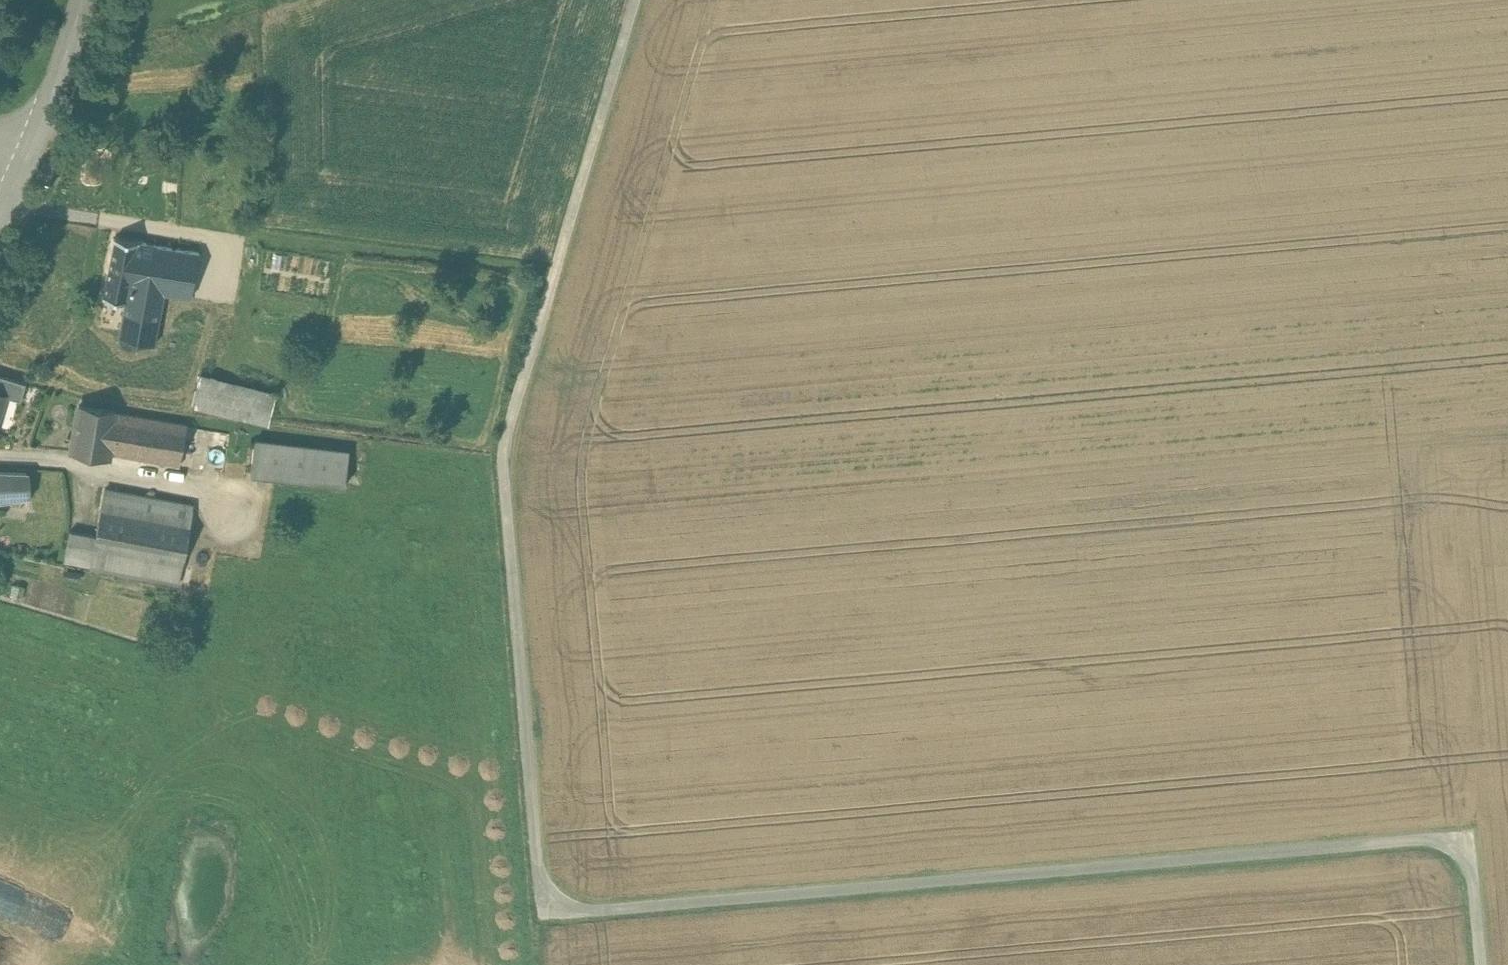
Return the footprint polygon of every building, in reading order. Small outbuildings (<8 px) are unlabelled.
[(142,310),(124,307),(119,338),(155,344),(164,293),(191,298),(199,253),(162,246),(164,238),(155,236),(154,245),(142,310)] [(154,245),(116,239),(105,298),(126,301),(124,307),(142,310),(154,245)] [(213,331),(175,322),(156,401),(194,410),(195,406),(202,377),(213,331)] [(0,376),(0,393),(4,394),(4,396),(21,401),(26,383),(0,376)] [(276,394),(202,377),(195,406),(251,419),(269,421),(276,394)] [(116,412),(80,407),(73,451),(109,457),(109,453),(116,412)] [(187,424),(116,412),(109,453),(180,466),(187,424)] [(349,451),(255,440),(251,473),(345,485),(349,451)] [(0,471),(0,503),(31,498),(27,472),(0,471)] [(193,507),(105,491),(96,536),(70,531),(64,562),(178,583),(187,541),(193,507)] [(187,541),(178,583),(178,585),(247,599),(256,554),(187,541)] [(80,573),(68,571),(66,579),(78,581),(80,573)]
